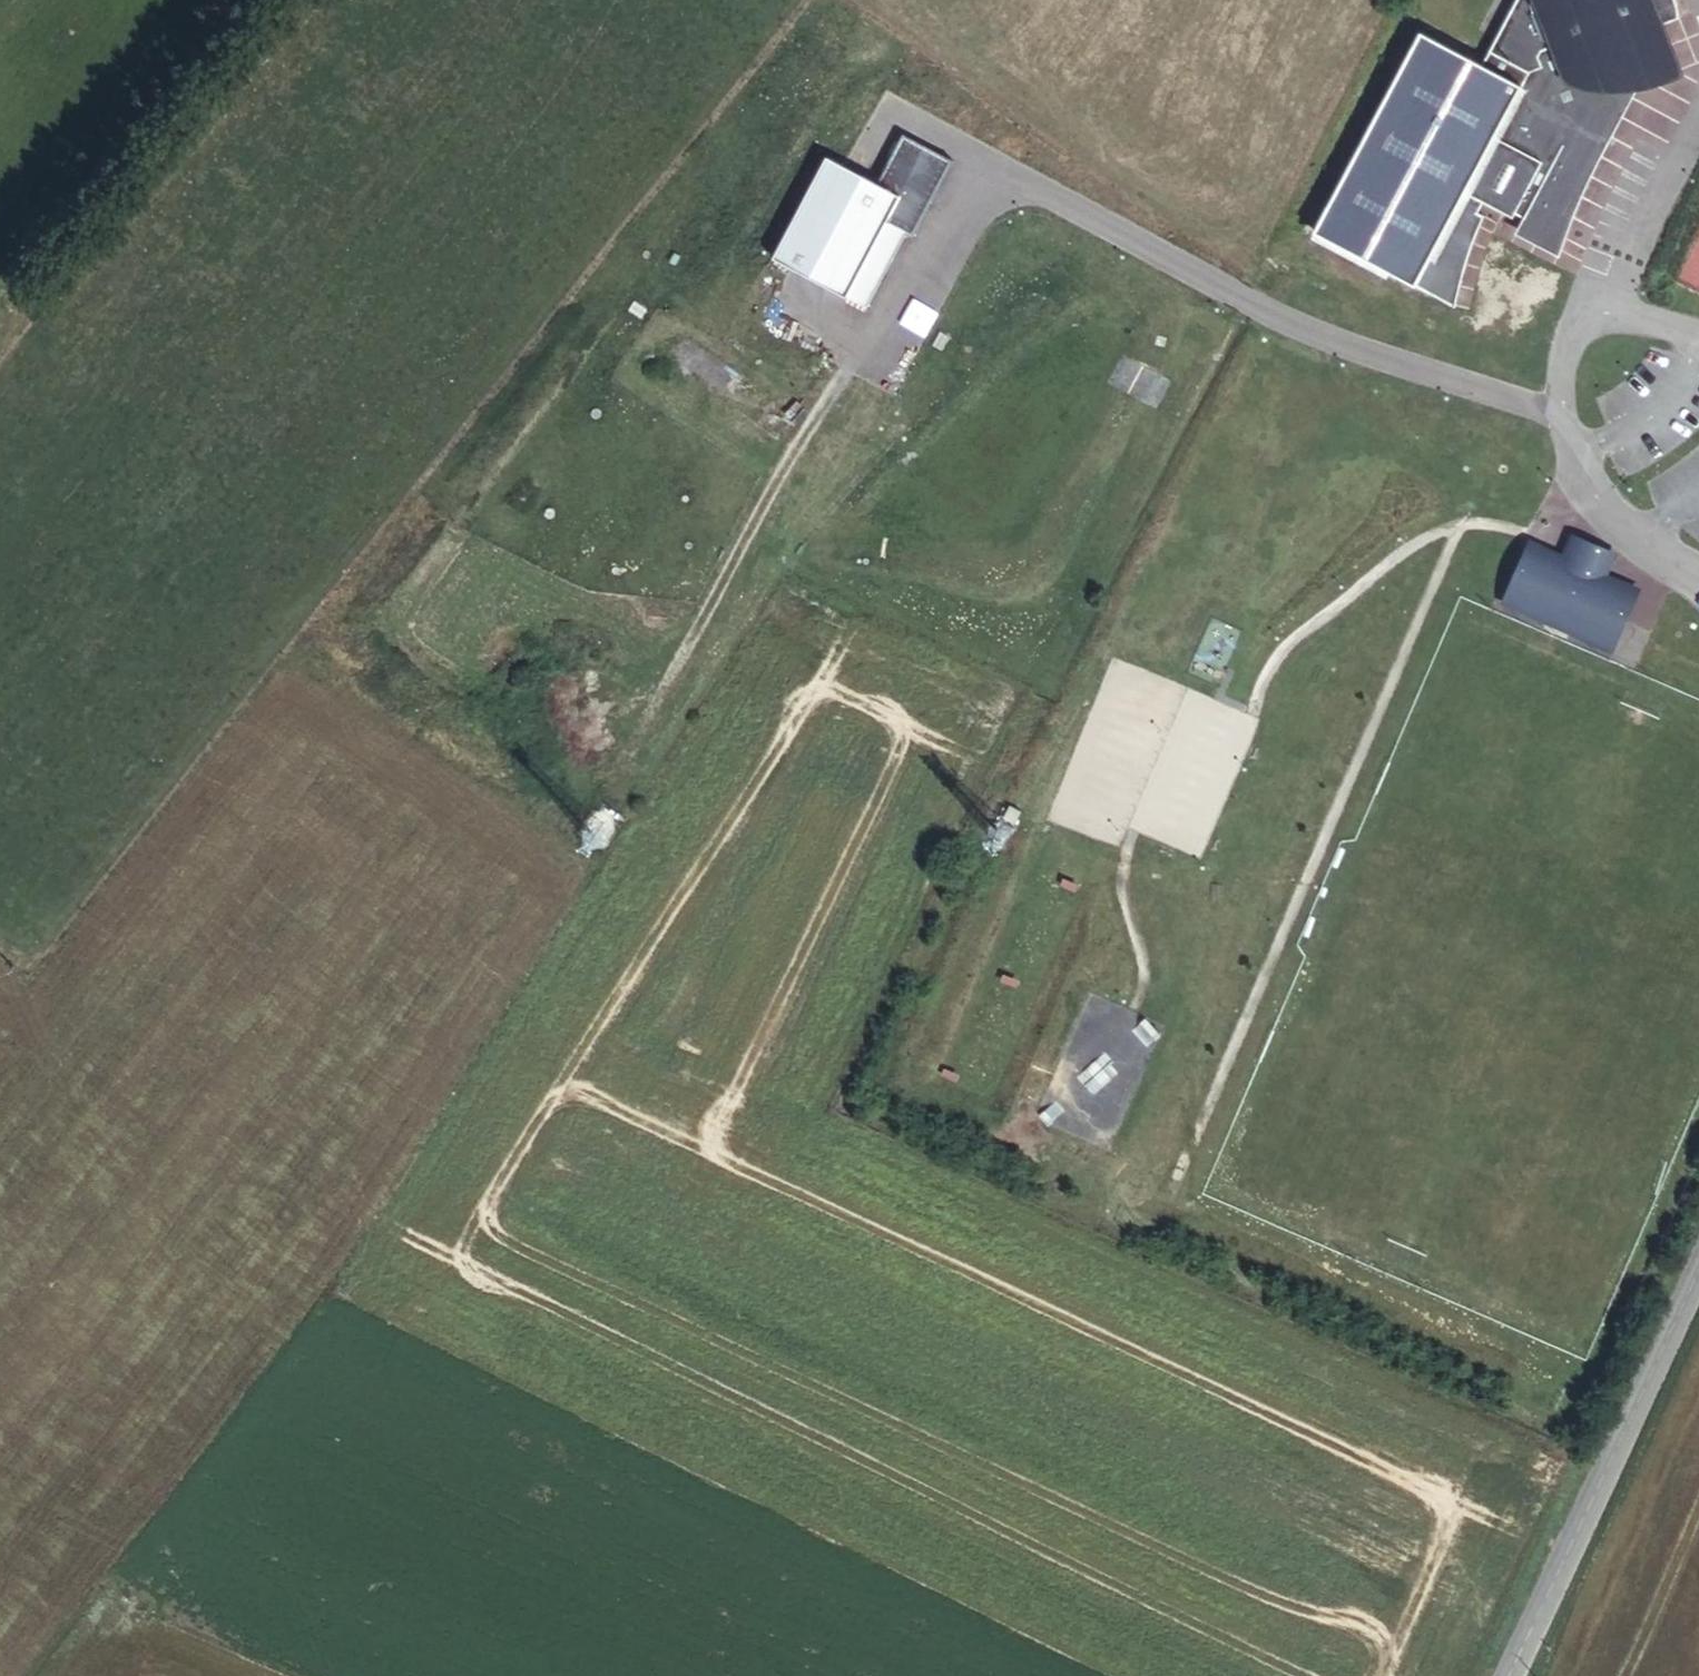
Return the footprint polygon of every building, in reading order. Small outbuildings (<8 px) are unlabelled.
[(1666,12),(1663,2),(1663,0),(1500,0),(1468,62),(1406,30),(1272,284),(1413,358),(1487,218),(1481,215),(1487,204),(1516,220),(1519,215),(1527,220),(1522,230),(1565,253),(1616,149),(1613,148),(1625,87),(1611,58),(1650,38),(1643,24),(1666,12)] [(1650,38),(1611,58),(1625,87),(1653,116),(1650,38)] [(878,186),(825,161),(775,267),(874,314),(947,159),(901,138),(878,186)] [(1530,543),(1504,601),(1554,623),(1556,616),(1567,621),(1564,627),(1613,649),(1639,590),(1604,576),(1602,581),(1595,578),(1597,572),(1607,549),(1581,538),(1571,561),(1569,566),(1562,563),(1564,558),(1530,543)] [(1571,561),(1564,558),(1562,563),(1569,566),(1571,561)] [(1604,576),(1597,572),(1595,578),(1602,581),(1604,576)] [(1556,616),(1554,623),(1564,627),(1567,621),(1556,616)] [(1014,821),(999,814),(992,826),(1007,834),(1014,821)]
